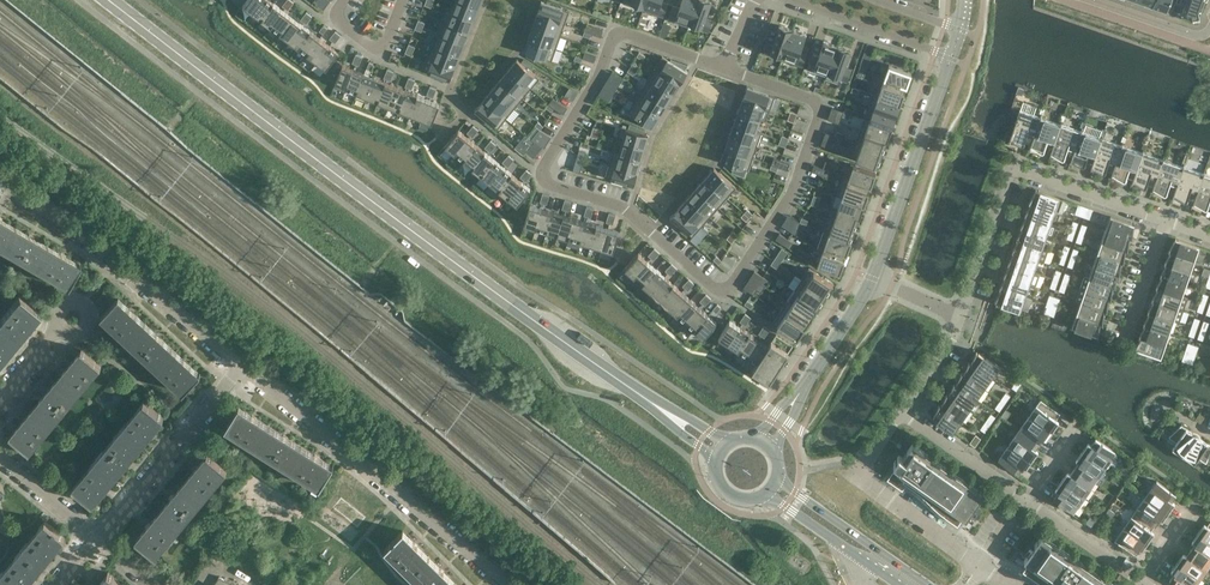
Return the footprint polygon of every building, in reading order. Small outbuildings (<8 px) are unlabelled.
[(251,15),(262,0),(247,0),(242,7),(251,15)] [(274,3),(270,0),(262,0),(251,15),(260,22),(274,3)] [(449,9),(449,10),(474,20),(479,8),(459,0),(453,0),(449,9)] [(643,10),(647,0),(624,0),(623,3),(643,10)] [(643,10),(663,17),(668,3),(661,1),(661,0),(647,0),(643,10)] [(689,24),(689,23),(697,0),(682,0),(679,8),(673,5),(671,10),(668,19),(684,25),(688,26),(689,24)] [(708,0),(697,0),(689,23),(689,24),(702,28),(701,30),(708,32),(713,20),(706,17),(711,1),(708,0)] [(1153,6),(1167,10),(1170,0),(1155,0),(1153,6)] [(1176,1),(1185,4),(1184,6),(1182,13),(1192,17),(1194,17),(1198,16),(1199,16),(1199,15),(1201,8),(1204,1),(1207,1),(1207,0),(1176,0),(1176,1)] [(291,7),(285,2),(282,6),(288,10),(291,7)] [(537,14),(565,24),(569,12),(541,2),(537,14)] [(260,22),(269,29),(283,10),(274,3),(260,22)] [(469,32),(474,20),(449,10),(449,9),(447,8),(442,21),(469,32)] [(292,17),(283,10),(269,29),(279,36),(292,17)] [(306,12),(303,16),(309,21),(312,17),(306,12)] [(565,24),(537,14),(533,26),(560,36),(565,24)] [(306,24),(309,21),(303,16),(301,20),(306,24)] [(288,43),(290,41),(289,40),(302,24),(292,17),(279,36),(288,43)] [(442,21),(437,33),(464,44),(469,32),(442,21)] [(311,31),(302,24),(289,40),(290,41),(299,47),(311,31)] [(587,25),(584,31),(591,34),(600,37),(603,31),(587,25)] [(560,36),(533,26),(528,39),(556,49),(560,36)] [(762,53),(782,60),(793,30),(779,26),(774,41),(767,39),(762,53)] [(806,35),(793,30),(782,60),(802,67),(807,53),(800,51),(806,35)] [(299,47),(307,54),(308,54),(320,38),(311,31),(299,47)] [(335,31),(332,35),(338,40),(341,36),(335,31)] [(459,56),(464,44),(437,33),(432,45),(459,56)] [(338,40),(332,35),(329,39),(335,43),(338,40)] [(306,56),(315,64),(329,45),(320,38),(308,54),(307,54),(306,56)] [(556,49),(528,39),(524,51),(551,61),(556,49)] [(826,76),(837,46),(824,41),(818,57),(812,55),(807,69),(826,76)] [(329,45),(315,64),(325,71),(339,53),(329,45)] [(432,45),(427,57),(454,68),(459,56),(432,45)] [(851,51),(837,46),(826,76),(825,78),(839,83),(840,80),(847,82),(852,69),(845,67),(851,51)] [(639,52),(637,56),(643,60),(645,56),(639,52)] [(585,53),(583,58),(594,62),(596,57),(585,53)] [(454,68),(427,57),(422,69),(449,80),(454,68)] [(660,71),(680,83),(687,72),(667,59),(660,70),(660,71)] [(508,70),(531,89),(539,78),(517,60),(508,70)] [(334,86),(345,91),(354,69),(343,65),(334,86)] [(894,88),(904,92),(911,73),(889,65),(885,78),(896,82),(894,88)] [(648,79),(673,94),(680,83),(660,71),(660,70),(655,68),(648,79)] [(364,74),(354,69),(345,91),(356,95),(357,93),(357,92),(364,74)] [(863,80),(866,71),(859,69),(856,78),(863,80)] [(500,80),(523,99),(531,89),(508,70),(500,80)] [(368,97),(375,78),(364,74),(357,92),(357,93),(367,96),(368,97)] [(386,82),(375,78),(368,97),(367,96),(366,99),(377,104),(386,82)] [(896,82),(885,78),(878,96),(900,104),(904,92),(894,88),(896,82)] [(641,90),(667,105),(673,94),(648,79),(641,90)] [(514,109),(523,99),(500,80),(492,90),(514,109)] [(396,87),(386,82),(377,104),(388,108),(396,87)] [(399,112),(407,91),(396,87),(388,108),(399,112)] [(747,87),(743,99),(765,107),(765,108),(770,110),(775,97),(747,87)] [(622,93),(616,89),(613,94),(620,97),(622,93)] [(514,109),(492,90),(484,100),(506,119),(514,109)] [(635,101),(660,116),(667,105),(641,90),(635,101)] [(418,95),(407,91),(399,112),(409,117),(418,95)] [(896,117),(900,104),(878,96),(873,94),(868,107),(873,109),(896,117)] [(429,100),(418,95),(409,117),(420,121),(429,100)] [(553,99),(549,104),(554,108),(563,114),(567,108),(553,99)] [(761,120),(765,108),(765,107),(743,99),(738,112),(761,120)] [(440,104),(429,100),(420,121),(431,125),(440,104)] [(506,119),(484,100),(475,110),(498,129),(506,119)] [(635,101),(628,112),(633,115),(653,128),(660,116),(635,101)] [(554,108),(549,104),(546,107),(551,112),(554,108)] [(1020,108),(1009,140),(1011,140),(1017,143),(1019,144),(1021,142),(1021,141),(1031,144),(1040,117),(1041,115),(1040,115),(1040,117),(1020,110),(1021,108),(1020,108)] [(891,129),(896,117),(873,109),(869,121),(891,129)] [(761,120),(738,112),(734,124),(756,132),(756,131),(761,120)] [(1040,117),(1031,144),(1030,147),(1031,148),(1031,147),(1038,150),(1040,151),(1041,149),(1042,148),(1052,151),(1061,124),(1062,122),(1061,122),(1060,124),(1040,117)] [(859,131),(887,141),(891,129),(869,121),(864,119),(859,131)] [(544,127),(539,122),(536,126),(541,130),(544,127)] [(730,136),(757,146),(762,133),(756,131),(756,132),(734,124),(730,136)] [(1082,129),(1081,129),(1080,131),(1061,124),(1052,151),(1051,154),(1051,155),(1052,154),(1058,157),(1060,158),(1061,156),(1062,155),(1072,158),(1081,131),(1082,129)] [(473,126),(470,130),(475,134),(478,130),(473,126)] [(645,148),(649,135),(620,127),(617,140),(645,148)] [(544,148),(551,137),(540,130),(539,129),(531,139),(534,142),(544,148)] [(444,147),(453,155),(468,138),(458,130),(444,147)] [(472,138),(475,134),(470,130),(467,133),(472,138)] [(887,141),(859,131),(855,143),(883,153),(887,141)] [(1072,158),(1071,161),(1072,162),(1072,161),(1079,165),(1080,165),(1082,163),(1082,162),(1092,165),(1102,138),(1102,136),(1101,138),(1081,131),(1072,158)] [(842,138),(835,136),(826,133),(823,139),(839,145),(842,138)] [(730,136),(725,148),(753,158),(757,146),(730,136)] [(529,137),(525,141),(531,145),(534,142),(531,139),(529,137)] [(468,138),(453,155),(462,163),(464,161),(464,160),(476,145),(468,138)] [(1092,165),(1091,168),(1092,169),(1092,168),(1099,172),(1101,172),(1102,171),(1103,169),(1113,172),(1122,145),(1123,143),(1122,143),(1121,145),(1102,138),(1092,165)] [(613,152),(641,160),(645,148),(617,140),(613,152)] [(488,144),(493,149),(496,145),(491,141),(488,144)] [(883,153),(855,143),(850,156),(878,166),(883,153)] [(493,149),(488,144),(484,148),(490,153),(493,149)] [(464,161),(472,167),(473,168),(485,152),(476,145),(464,160),(464,161)] [(1122,145),(1113,172),(1112,175),(1113,176),(1113,175),(1119,179),(1121,179),(1123,178),(1123,176),(1133,180),(1143,152),(1143,150),(1142,152),(1122,145)] [(753,158),(725,148),(721,161),(748,171),(753,158)] [(472,167),(470,170),(480,177),(494,160),(485,152),(473,168),(472,167)] [(637,173),(641,160),(613,152),(609,164),(637,173)] [(1143,152),(1133,180),(1132,183),(1133,183),(1133,182),(1140,186),(1142,186),(1143,185),(1144,183),(1154,187),(1163,159),(1164,157),(1163,157),(1162,159),(1143,152)] [(505,159),(511,164),(514,160),(508,155),(505,159)] [(778,167),(787,171),(790,164),(773,158),(771,164),(778,167)] [(511,164),(505,159),(502,163),(508,167),(511,164)] [(1154,187),(1153,190),(1154,190),(1154,189),(1160,193),(1162,193),(1164,192),(1164,190),(1174,194),(1183,166),(1184,164),(1183,166),(1163,159),(1154,187)] [(480,177),(488,185),(503,167),(494,160),(480,177)] [(823,168),(830,171),(833,164),(825,161),(823,168)] [(609,164),(605,177),(633,186),(637,173),(609,164)] [(830,171),(823,168),(814,165),(811,172),(828,177),(830,171)] [(858,188),(869,192),(875,173),(853,165),(849,177),(849,178),(860,182),(858,188)] [(1174,194),(1173,197),(1174,197),(1174,196),(1181,200),(1183,200),(1184,199),(1185,197),(1195,201),(1204,174),(1205,171),(1204,171),(1203,173),(1183,166),(1174,194)] [(512,174),(503,167),(488,185),(498,192),(500,190),(499,190),(512,174)] [(714,168),(705,179),(727,198),(736,188),(714,168)] [(526,170),(523,174),(528,178),(532,175),(526,170)] [(500,190),(508,197),(521,182),(512,174),(499,190),(500,190)] [(528,178),(523,174),(520,177),(525,182),(528,178)] [(1195,201),(1194,204),(1195,203),(1201,207),(1203,207),(1204,206),(1205,204),(1209,206),(1209,176),(1204,174),(1195,201)] [(849,178),(849,177),(844,175),(836,195),(842,197),(864,205),(869,192),(858,188),(860,182),(849,178)] [(727,198),(705,179),(696,188),(718,208),(727,198)] [(521,182),(508,197),(517,205),(530,189),(521,182)] [(696,188),(688,198),(710,217),(718,208),(696,188)] [(1037,190),(1035,190),(1031,198),(1033,199),(1031,203),(1062,213),(1061,213),(1065,202),(1066,202),(1066,201),(1059,199),(1059,198),(1037,190)] [(842,197),(838,208),(838,209),(860,217),(864,205),(842,197)] [(701,227),(710,217),(688,198),(679,208),(701,227)] [(1029,211),(1026,215),(1051,223),(1055,211),(1062,214),(1062,213),(1031,203),(1026,210),(1029,211)] [(524,227),(535,231),(542,209),(530,205),(524,227)] [(1083,207),(1077,205),(1074,214),(1080,216),(1083,207)] [(838,209),(838,208),(832,206),(828,219),(855,229),(860,217),(838,209)] [(701,227),(679,208),(670,218),(692,237),(701,227)] [(1092,210),(1086,208),(1083,217),(1089,219),(1092,210)] [(535,231),(546,234),(553,212),(542,209),(535,231)] [(747,209),(744,213),(749,218),(753,214),(747,209)] [(553,212),(546,234),(557,237),(564,215),(553,212)] [(746,221),(749,218),(744,213),(741,217),(746,221)] [(557,237),(568,241),(575,219),(564,215),(557,237)] [(1051,223),(1026,215),(1022,222),(1024,223),(1022,227),(1047,236),(1051,223)] [(1133,224),(1110,216),(1106,229),(1128,237),(1129,232),(1131,233),(1133,224)] [(2,248),(14,227),(0,219),(0,247),(2,248)] [(586,222),(575,219),(568,241),(579,244),(586,222)] [(824,231),(851,241),(855,229),(828,219),(824,231)] [(785,221),(782,225),(796,235),(798,229),(785,221)] [(1072,221),(1069,230),(1074,232),(1077,223),(1072,221)] [(579,244),(590,247),(597,225),(586,222),(579,244)] [(1081,224),(1078,233),(1083,235),(1086,226),(1081,224)] [(590,247),(601,250),(608,229),(597,225),(590,247)] [(46,246),(14,227),(2,248),(34,267),(46,246)] [(1020,236),(1018,239),(1042,248),(1047,236),(1022,227),(1018,234),(1020,236)] [(601,250),(613,254),(619,232),(608,229),(601,250)] [(1128,237),(1106,229),(1102,241),(1124,249),(1125,245),(1127,245),(1128,237)] [(1071,241),(1074,232),(1069,230),(1066,239),(1071,241)] [(729,235),(735,240),(738,236),(733,231),(729,235)] [(851,241),(824,231),(817,249),(822,253),(822,252),(833,256),(836,249),(847,253),(851,241)] [(790,249),(794,243),(779,233),(775,239),(790,249)] [(1078,233),(1075,242),(1080,244),(1083,235),(1078,233)] [(735,240),(729,235),(726,238),(732,243),(735,240)] [(1172,247),(1170,251),(1195,259),(1199,247),(1176,239),(1175,238),(1170,246),(1172,247)] [(1042,248),(1018,239),(1014,247),(1016,248),(1014,252),(1038,260),(1042,248)] [(1124,249),(1102,241),(1097,253),(1120,261),(1121,257),(1123,257),(1124,249)] [(78,265),(46,246),(34,267),(66,285),(78,265)] [(1063,246),(1060,254),(1066,256),(1069,248),(1063,246)] [(654,248),(651,252),(656,257),(660,253),(654,248)] [(822,252),(822,253),(818,265),(840,273),(847,253),(836,249),(833,256),(822,252)] [(1073,249),(1069,258),(1075,259),(1078,251),(1073,249)] [(1166,263),(1190,272),(1195,259),(1170,251),(1166,258),(1168,259),(1166,263)] [(648,256),(653,260),(656,257),(651,252),(648,256)] [(1012,260),(1010,264),(1034,272),(1038,260),(1014,252),(1010,259),(1012,260)] [(1120,261),(1097,253),(1093,265),(1116,273),(1117,269),(1119,270),(1120,261)] [(647,262),(638,254),(623,271),(632,279),(647,262)] [(1063,265),(1066,256),(1060,254),(1057,263),(1063,265)] [(716,256),(713,260),(719,264),(722,261),(716,256)] [(779,265),(782,261),(776,257),(773,261),(779,265)] [(1072,268),(1075,259),(1069,258),(1066,266),(1072,268)] [(779,265),(773,261),(771,265),(777,269),(779,265)] [(656,269),(647,262),(632,279),(641,286),(656,269)] [(1164,272),(1162,275),(1186,284),(1190,272),(1166,263),(1162,271),(1164,272)] [(668,267),(674,272),(677,269),(671,264),(668,267)] [(1034,272),(1010,264),(1006,271),(1008,272),(1006,276),(1030,284),(1034,272)] [(1116,273),(1093,265),(1089,278),(1112,286),(1113,282),(1115,282),(1116,273)] [(674,272),(668,267),(665,271),(670,276),(674,272)] [(809,268),(801,279),(826,295),(833,284),(809,268)] [(665,277),(656,269),(641,286),(650,294),(652,292),(651,292),(665,277)] [(1055,270),(1052,279),(1057,281),(1060,272),(1055,270)] [(754,271),(751,277),(765,286),(769,281),(754,271)] [(1064,274),(1061,282),(1066,284),(1069,275),(1064,274)] [(1160,284),(1158,288),(1182,296),(1186,284),(1162,275),(1158,283),(1160,284)] [(1004,285),(1002,288),(1025,297),(1030,284),(1006,276),(1002,284),(1004,285)] [(660,299),(673,285),(665,277),(651,292),(652,292),(660,299)] [(761,292),(765,286),(751,277),(747,283),(761,292)] [(1085,290),(1108,298),(1109,294),(1111,294),(1112,286),(1089,278),(1085,290)] [(689,279),(685,283),(691,287),(694,284),(689,279)] [(826,295),(801,279),(794,291),(818,307),(826,295)] [(1054,290),(1057,281),(1052,279),(1049,288),(1054,290)] [(1061,282),(1058,291),(1063,293),(1066,284),(1061,282)] [(688,291),(691,287),(685,283),(682,286),(688,291)] [(682,292),(673,285),(660,299),(658,301),(667,309),(682,292)] [(1025,298),(1025,297),(1002,288),(997,296),(999,297),(997,301),(1021,310),(1027,312),(1031,300),(1025,298)] [(1182,296),(1158,288),(1154,295),(1156,296),(1154,300),(1183,310),(1187,298),(1182,296)] [(1080,302),(1104,310),(1104,306),(1107,306),(1108,298),(1085,290),(1080,302)] [(794,291),(787,301),(811,317),(818,307),(794,291)] [(691,300),(682,292),(667,309),(676,317),(678,315),(677,315),(691,300)] [(1202,293),(1199,302),(1205,304),(1208,295),(1202,293)] [(711,299),(706,294),(703,298),(708,303),(711,299)] [(1048,296),(1045,304),(1051,306),(1054,297),(1048,296)] [(13,341),(37,312),(19,297),(0,320),(0,330),(13,341)] [(129,341),(145,324),(117,298),(101,316),(129,341)] [(708,303),(703,298),(699,301),(705,306),(708,303)] [(677,315),(678,315),(685,322),(686,322),(699,308),(691,300),(677,315)] [(750,308),(753,304),(747,300),(744,304),(750,308)] [(1152,309),(1150,312),(1173,321),(1178,322),(1183,310),(1154,300),(1150,307),(1152,309)] [(787,301),(780,311),(805,327),(811,317),(787,301)] [(1076,314),(1100,323),(1100,318),(1103,319),(1104,310),(1080,302),(1076,314)] [(1202,313),(1205,304),(1199,302),(1196,311),(1202,313)] [(717,304),(712,310),(716,313),(721,308),(717,304)] [(1048,315),(1051,306),(1045,304),(1042,313),(1048,315)] [(708,315),(699,308),(686,322),(685,322),(683,324),(693,333),(695,330),(694,330),(708,315)] [(805,327),(780,311),(773,323),(797,339),(805,327)] [(1145,325),(1169,333),(1173,321),(1150,312),(1145,320),(1147,321),(1145,325)] [(1076,314),(1072,327),(1096,335),(1096,331),(1099,331),(1100,323),(1076,314)] [(717,323),(708,315),(694,330),(695,330),(703,338),(717,323)] [(1194,318),(1191,326),(1196,328),(1199,319),(1194,318)] [(717,340),(727,346),(740,327),(730,321),(717,340)] [(1203,321),(1200,330),(1205,331),(1208,323),(1203,321)] [(145,324),(129,341),(156,367),(172,349),(145,324)] [(1143,333),(1141,337),(1165,345),(1169,333),(1145,325),(1141,332),(1143,333)] [(1193,337),(1196,328),(1191,326),(1188,335),(1193,337)] [(740,327),(727,346),(737,353),(739,351),(738,350),(749,333),(740,327)] [(13,341),(0,330),(0,358),(13,341)] [(764,338),(767,334),(761,330),(758,334),(764,338)] [(1202,340),(1205,331),(1200,330),(1197,338),(1202,340)] [(739,351),(748,356),(759,340),(749,333),(738,350),(739,351)] [(776,334),(768,346),(757,362),(753,369),(770,380),(793,345),(776,334)] [(1137,350),(1161,358),(1165,345),(1141,337),(1137,344),(1139,345),(1137,350)] [(748,356),(757,362),(768,346),(759,340),(748,356)] [(1187,343),(1184,352),(1190,354),(1193,345),(1187,343)] [(1193,345),(1190,354),(1195,355),(1198,346),(1193,345)] [(82,349),(58,378),(77,394),(100,365),(82,349)] [(172,349),(156,367),(184,392),(200,374),(172,349)] [(1190,354),(1184,352),(1181,361),(1186,362),(1190,354)] [(999,367),(978,353),(976,357),(974,356),(971,364),(991,378),(999,367)] [(1195,355),(1190,354),(1186,362),(1192,364),(1195,355)] [(991,378),(971,364),(969,368),(967,367),(963,374),(984,389),(991,378)] [(984,389),(963,374),(961,378),(959,377),(956,385),(976,399),(984,389)] [(58,378),(34,407),(53,423),(77,394),(58,378)] [(1016,380),(1011,387),(1016,390),(1021,384),(1016,380)] [(976,399),(956,385),(954,389),(952,388),(948,396),(969,410),(976,399)] [(1005,392),(1000,400),(1005,403),(1010,396),(1005,392)] [(969,410),(948,396),(946,399),(944,398),(941,406),(961,421),(969,410)] [(999,411),(1005,403),(1000,400),(995,408),(999,411)] [(1030,415),(1052,431),(1059,422),(1056,420),(1060,414),(1040,400),(1030,415)] [(163,417),(144,402),(121,430),(139,446),(163,417)] [(961,421),(941,406),(939,410),(937,409),(933,417),(934,418),(954,432),(961,421)] [(53,423),(34,407),(11,436),(29,451),(53,423)] [(225,428),(257,447),(269,427),(238,407),(225,428)] [(990,414),(985,421),(990,425),(995,417),(990,414)] [(1204,417),(1199,414),(1195,419),(1201,423),(1204,417)] [(1030,415),(1019,430),(1039,444),(1043,438),(1046,440),(1052,431),(1030,415)] [(984,432),(990,425),(985,421),(980,429),(984,432)] [(1176,442),(1172,448),(1183,456),(1198,435),(1195,433),(1193,433),(1182,425),(1181,425),(1168,437),(1169,437),(1176,442)] [(257,447),(288,467),(301,447),(269,427),(257,447)] [(121,430),(97,459),(116,475),(139,446),(121,430)] [(1019,430),(1009,445),(1032,460),(1038,451),(1035,449),(1039,444),(1019,430)] [(970,443),(975,446),(980,439),(975,435),(970,443)] [(1194,463),(1198,458),(1205,462),(1206,463),(1209,453),(1209,446),(1201,439),(1200,437),(1198,435),(1183,456),(1194,463)] [(1082,452),(1104,467),(1115,452),(1095,438),(1091,445),(1088,443),(1082,452)] [(966,520),(969,515),(984,494),(912,444),(902,458),(899,455),(893,463),(900,469),(893,479),(901,485),(903,481),(921,494),(940,512),(957,524),(962,517),(966,520)] [(998,460),(1018,474),(1022,467),(1025,469),(1032,460),(1009,445),(998,460)] [(333,466),(301,447),(288,467),(320,487),(333,466)] [(1078,463),(1074,468),(1094,482),(1104,467),(1082,452),(1075,461),(1078,463)] [(202,498),(226,469),(208,454),(184,483),(202,498)] [(116,475),(97,459),(73,488),(92,503),(116,475)] [(1061,481),(1084,497),(1094,482),(1074,468),(1070,474),(1067,472),(1061,481)] [(1058,492),(1053,498),(1073,512),(1084,497),(1061,481),(1055,490),(1058,492)] [(1156,481),(1146,496),(1168,512),(1174,503),(1171,501),(1176,495),(1156,481)] [(184,483),(160,511),(178,527),(202,498),(184,483)] [(330,497),(323,491),(316,499),(323,505),(330,497)] [(1135,511),(1155,525),(1159,519),(1162,521),(1168,512),(1146,496),(1135,511)] [(178,527),(160,511),(136,540),(154,556),(178,527)] [(1155,525),(1135,511),(1125,526),(1148,542),(1154,533),(1151,531),(1155,525)] [(64,536),(54,528),(46,521),(22,550),(40,565),(64,536)] [(1209,541),(1209,521),(1207,526),(1204,524),(1198,533),(1209,541)] [(1141,551),(1148,542),(1125,526),(1114,541),(1134,555),(1138,549),(1141,551)] [(385,548),(412,574),(429,557),(402,530),(385,548)] [(1190,550),(1209,563),(1209,541),(1198,533),(1194,538),(1197,540),(1190,550)] [(1043,584),(1113,584),(1042,535),(1024,561),(1027,563),(1022,570),(1043,584)] [(22,550),(0,576),(0,580),(6,584),(24,584),(40,565),(22,550)] [(1209,563),(1190,550),(1186,555),(1183,553),(1177,562),(1200,578),(1209,563)] [(423,584),(454,584),(455,583),(429,557),(412,574),(423,584)] [(1177,562),(1171,571),(1174,573),(1169,580),(1177,584),(1195,584),(1200,578),(1177,562)] [(109,574),(100,584),(123,584),(109,574)] [(219,576),(214,584),(234,584),(219,576)]
